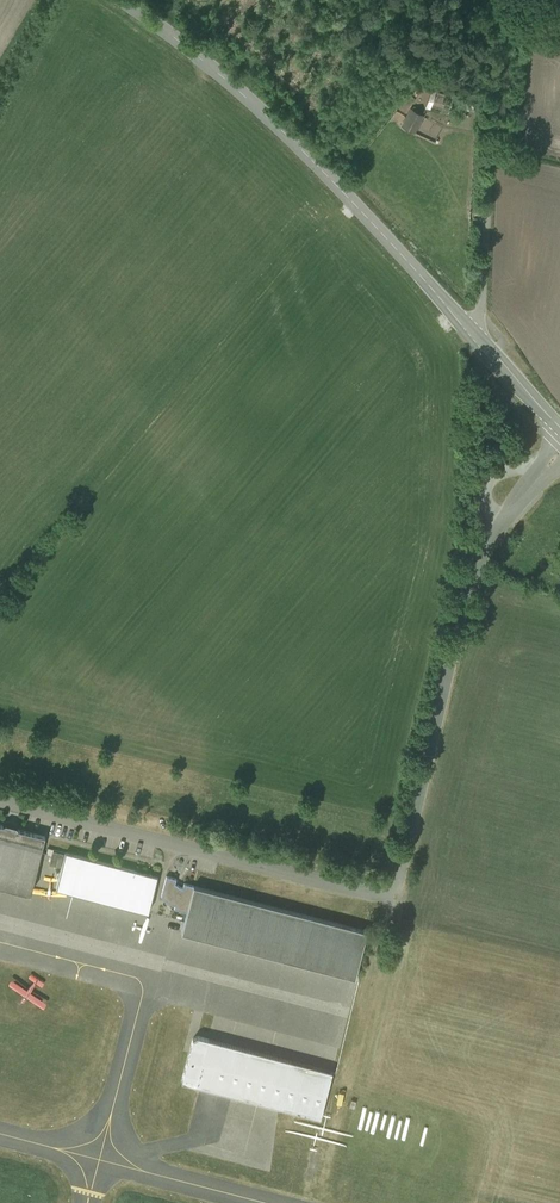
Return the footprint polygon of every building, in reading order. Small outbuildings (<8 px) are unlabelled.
[(425,115),(411,108),(403,126),(417,133),(425,115)] [(0,824),(0,835),(42,846),(45,836),(18,829),(18,828),(17,826),(11,825),(5,823),(3,824),(3,825),(0,824)] [(0,835),(0,885),(30,893),(42,846),(0,835)] [(145,873),(65,852),(56,887),(148,911),(158,876),(151,874),(149,874),(145,873)] [(176,883),(175,883),(176,878),(166,876),(161,896),(170,903),(175,904),(174,908),(187,912),(194,885),(184,883),(183,887),(180,886),(176,883)] [(195,886),(194,885),(187,912),(184,921),(181,932),(355,977),(355,975),(367,931),(195,886)] [(332,1071),(197,1036),(193,1038),(189,1053),(182,1081),(197,1085),(218,1091),(258,1101),(278,1106),(320,1117),(332,1073),(332,1071)]
